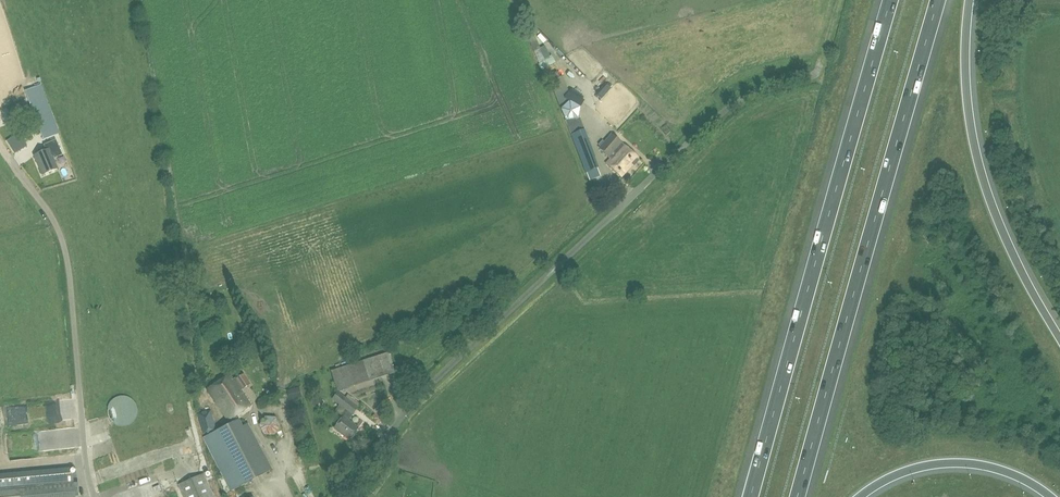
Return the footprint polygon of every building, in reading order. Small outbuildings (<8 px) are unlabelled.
[(534,51),(538,49),(533,34),(528,36),(534,51)] [(538,49),(534,51),(541,69),(554,63),(551,57),(550,57),(544,46),(538,49)] [(563,98),(568,92),(562,77),(559,77),(556,71),(546,77),(559,107),(564,119),(565,119),(577,118),(579,106),(563,98)] [(605,83),(596,94),(601,98),(610,88),(605,83)] [(563,98),(579,106),(583,100),(581,98),(582,96),(570,89),(569,91),(568,91),(568,92),(563,98)] [(45,137),(59,132),(44,92),(28,98),(37,122),(38,121),(41,130),(45,137)] [(567,124),(569,129),(581,124),(579,119),(579,117),(577,118),(565,119),(567,124)] [(567,130),(584,173),(597,167),(593,156),(594,156),(581,124),(567,130)] [(18,133),(7,140),(15,153),(21,149),(17,144),(23,140),(18,133)] [(637,158),(623,144),(611,134),(605,142),(602,139),(597,144),(600,147),(599,148),(611,158),(607,163),(621,176),(632,163),(634,165),(639,160),(637,158)] [(46,150),(34,155),(42,174),(57,167),(53,159),(62,155),(56,140),(44,145),(46,150)] [(337,391),(395,373),(387,352),(330,371),(337,391)] [(239,420),(236,415),(250,406),(240,391),(250,384),(243,374),(234,380),(230,375),(207,389),(230,424),(202,438),(230,491),(272,470),(248,423),(242,426),(239,420)] [(337,392),(331,399),(339,405),(336,410),(348,419),(351,414),(352,415),(358,408),(357,407),(359,404),(349,396),(346,399),(337,392)] [(108,406),(107,412),(109,418),(113,423),(119,425),(125,425),(131,422),(135,418),(137,413),(137,408),(135,402),(131,398),(126,396),(120,395),(115,397),(110,401),(108,406)] [(40,406),(40,416),(52,416),(51,405),(40,406)] [(187,425),(196,422),(191,408),(183,411),(187,425)] [(210,411),(196,414),(201,434),(215,431),(210,411)] [(75,413),(55,416),(55,417),(44,418),(47,439),(78,434),(75,413)] [(274,436),(280,427),(276,418),(265,417),(259,426),(263,434),(274,436)] [(343,417),(334,429),(349,439),(358,427),(343,417)] [(149,420),(128,428),(132,438),(152,430),(149,420)] [(109,441),(111,447),(124,443),(122,437),(109,441)] [(22,451),(21,441),(5,443),(7,453),(22,451)] [(23,470),(25,483),(26,492),(33,491),(33,482),(70,479),(69,473),(70,473),(70,465),(23,470)] [(15,484),(25,483),(23,470),(0,472),(0,496),(16,496),(15,484)] [(15,484),(16,496),(78,496),(77,473),(70,473),(69,473),(70,479),(33,482),(33,491),(26,492),(25,483),(15,484)] [(204,474),(178,485),(183,496),(214,496),(204,474)]
